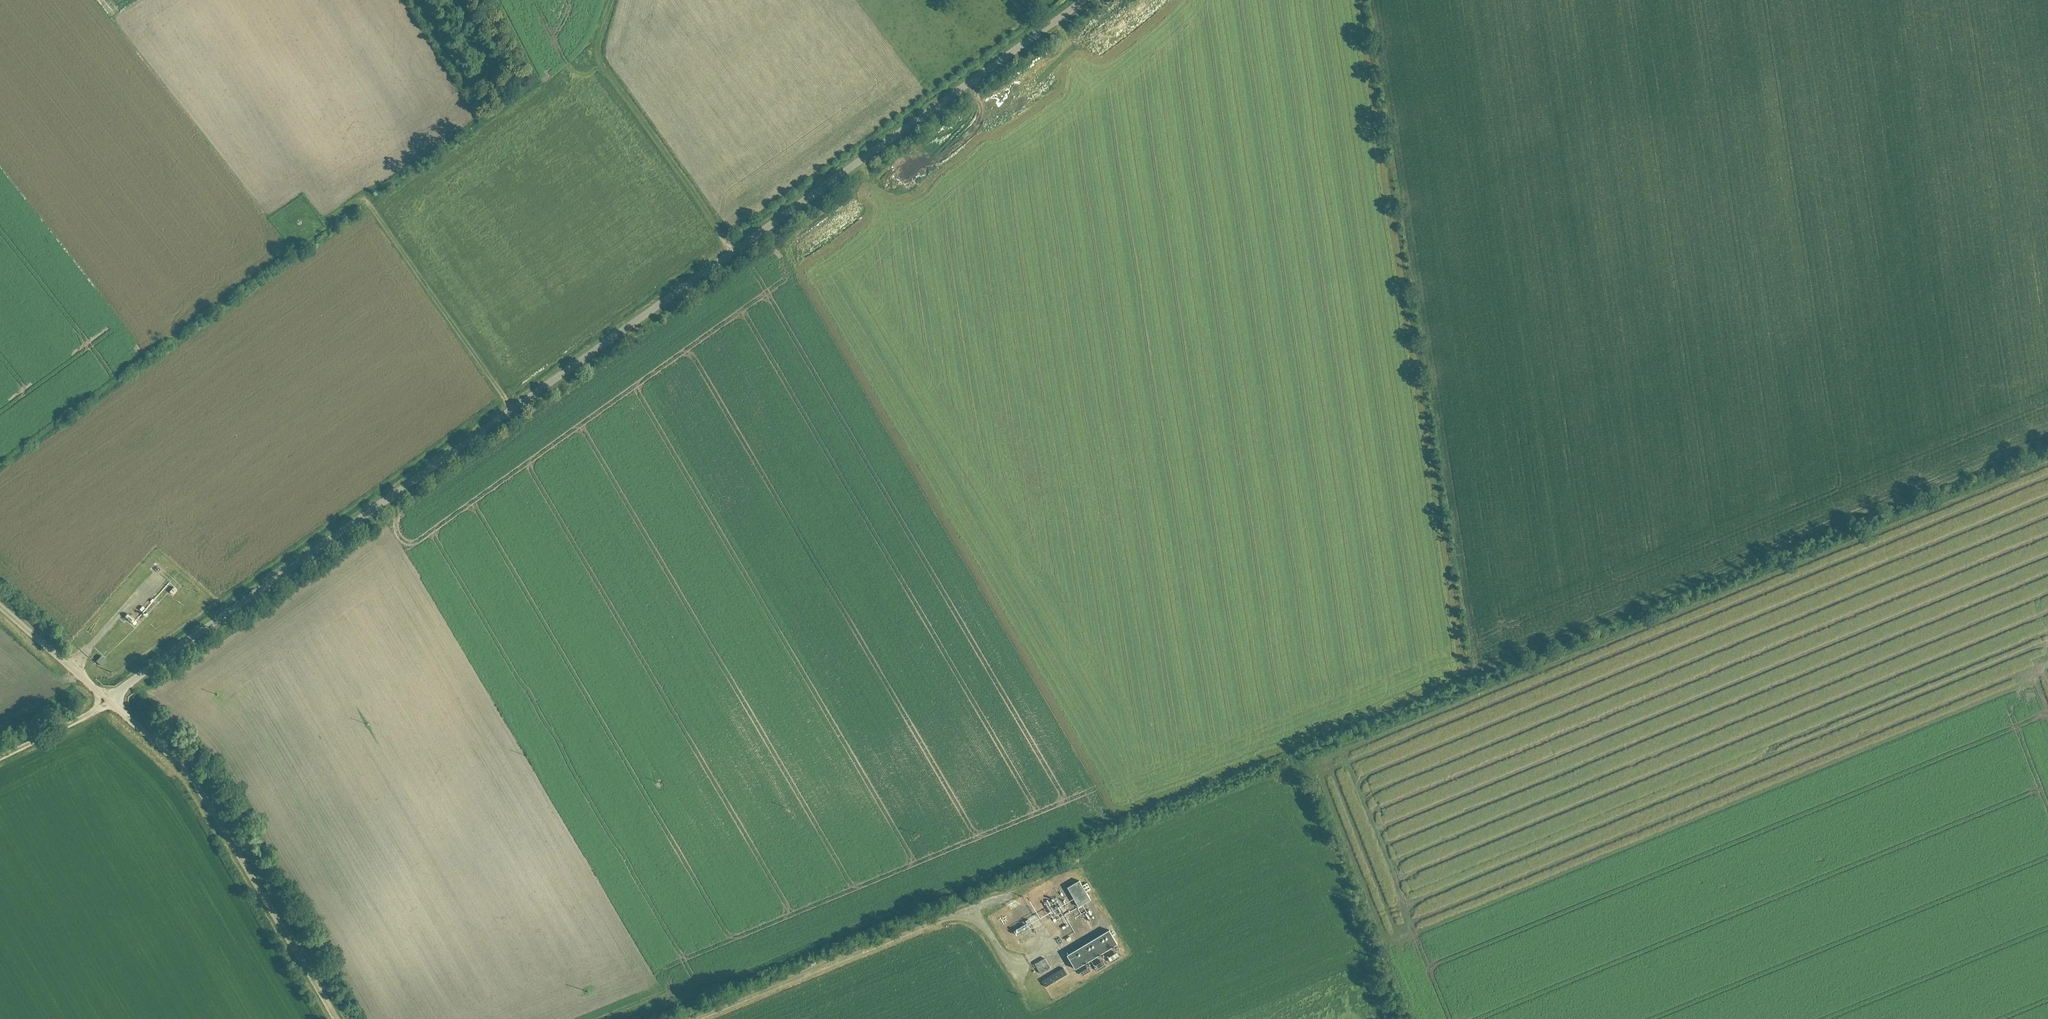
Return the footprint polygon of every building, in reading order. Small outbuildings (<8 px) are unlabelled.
[(1076,911),(1091,903),(1080,879),(1064,887),(1076,911)] [(1016,932),(1022,944),(1036,938),(1030,925),(1016,932)] [(1068,954),(1076,971),(1122,949),(1113,931),(1068,954)] [(1034,964),(1039,975),(1050,970),(1045,958),(1034,964)] [(1042,982),(1046,990),(1069,977),(1065,969),(1042,982)]
